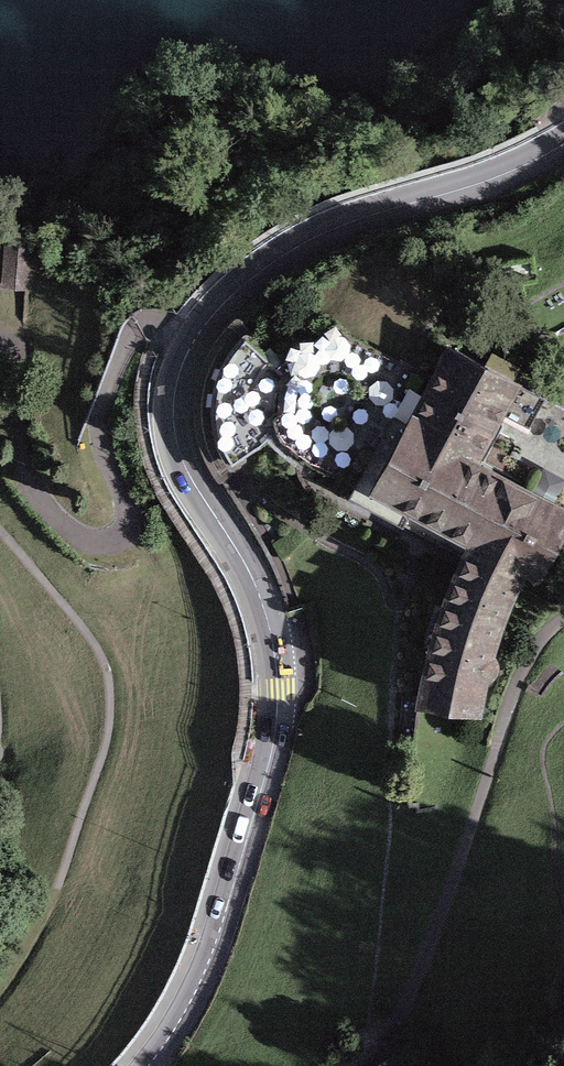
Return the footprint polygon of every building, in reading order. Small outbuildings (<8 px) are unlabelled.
[(6,229),(2,289),(23,290),(28,231),(6,229)] [(510,555),(535,565),(563,511),(563,409),(409,347),(394,372),(309,332),(257,373),(216,340),(204,352),(186,384),(184,415),(191,446),(209,470),(246,445),(283,468),(290,488),(320,502),(326,491),(463,553),(446,599),(435,597),(423,639),(434,642),(424,693),(478,702),(485,669),(492,664),(494,657),(490,648),(499,616),(488,612),(510,555)]
